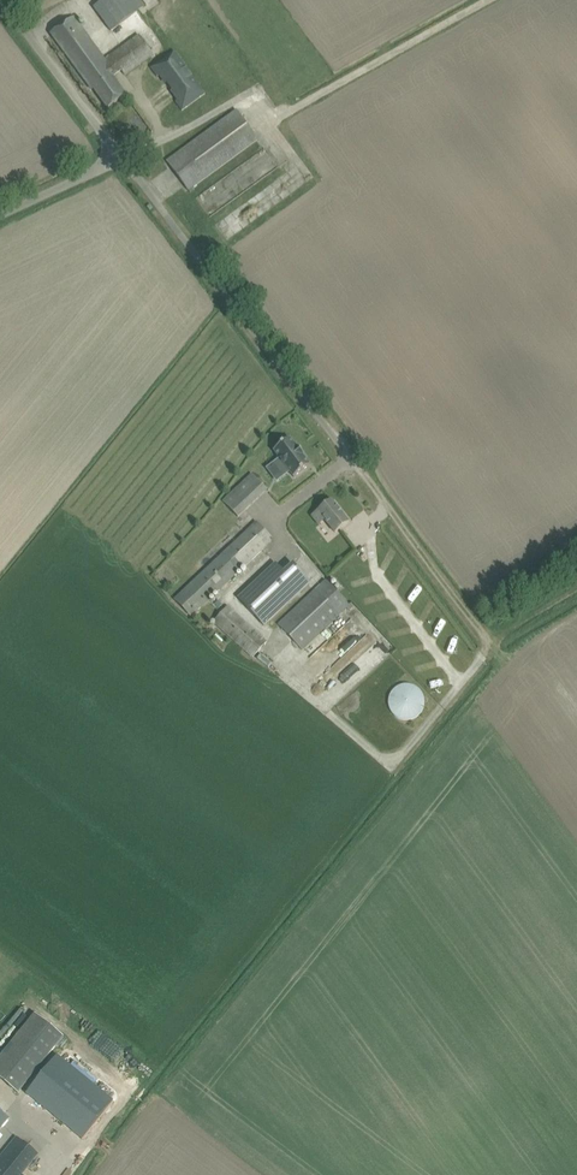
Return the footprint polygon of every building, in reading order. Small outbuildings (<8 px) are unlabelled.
[(137,10),(130,0),(103,0),(94,7),(109,29),(137,10)] [(51,34),(92,90),(94,89),(108,108),(125,96),(112,77),(120,71),(124,76),(153,55),(139,35),(105,60),(74,18),(51,34)] [(205,93),(174,51),(152,68),(158,77),(160,76),(165,83),(166,82),(173,91),(172,92),(178,101),(176,102),(183,110),(205,93)] [(167,161),(189,191),(259,139),(237,110),(167,161)] [(298,447),(297,448),(290,438),(274,451),(280,458),(273,463),(280,473),(287,467),(294,477),(310,465),(303,456),(304,455),(298,447)] [(223,501),(239,518),(268,490),(252,473),(223,501)] [(312,516),(317,524),(324,519),(335,533),(349,522),(332,500),(312,516)] [(256,521),(175,600),(192,617),(273,539),(256,521)] [(237,598),(261,624),(296,593),(309,580),(293,563),(284,572),(275,563),(237,598)] [(279,626),(302,650),(349,606),(327,581),(279,626)] [(213,623),(252,658),(266,642),(227,607),(213,623)] [(422,711),(425,704),(425,701),(424,696),(422,693),(419,689),(415,686),(411,684),(405,684),(401,685),(396,687),(393,690),(390,695),(389,700),(389,705),(392,712),(395,715),(402,719),(407,719),(412,719),(417,717),(420,714),(422,711)] [(19,1093),(64,1037),(35,1014),(0,1057),(0,1078),(19,1093)] [(26,1094),(83,1140),(114,1101),(58,1055),(26,1094)] [(9,1118),(0,1110),(0,1129),(9,1118)] [(38,1154),(17,1137),(0,1158),(0,1174),(21,1174),(38,1154)]
